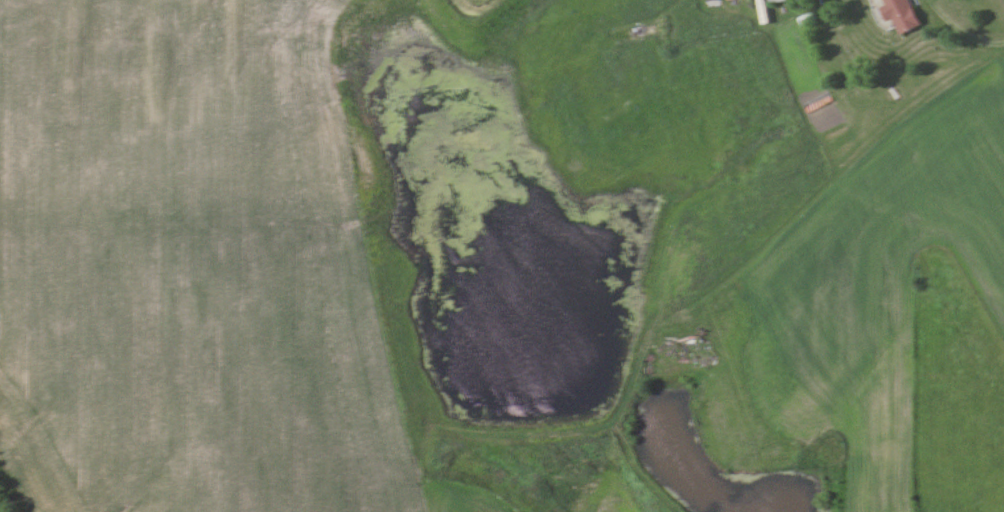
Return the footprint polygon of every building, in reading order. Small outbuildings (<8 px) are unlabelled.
[(882,5),(878,6),(885,22),(891,19),(898,34),(918,25),(907,0),(880,0),(882,5)]
